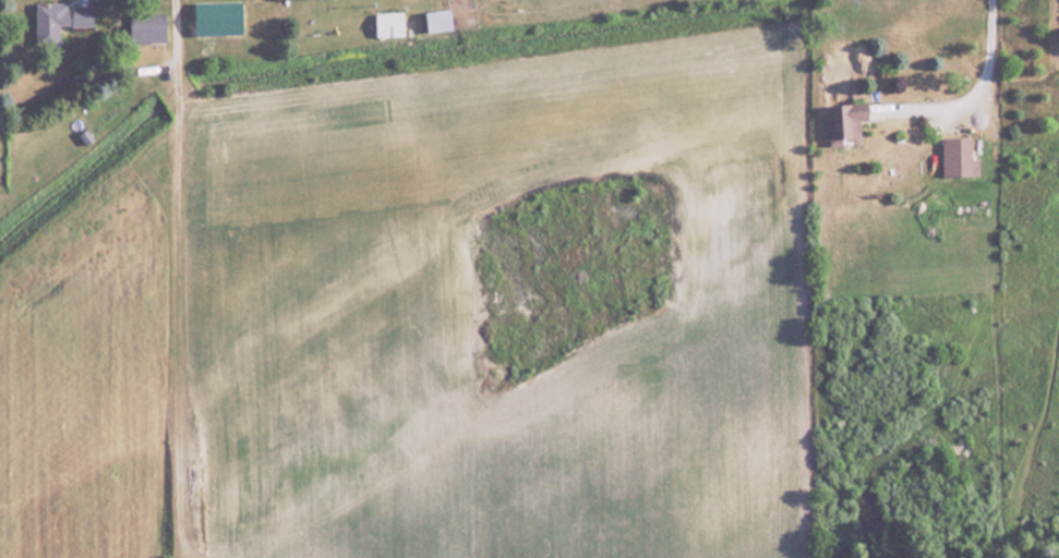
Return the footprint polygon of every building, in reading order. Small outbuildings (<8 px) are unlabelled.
[(37,1),(36,43),(60,43),(61,24),(95,25),(96,2),(37,1)] [(429,31),(456,29),(454,8),(427,11),(429,31)] [(377,35),(406,35),(406,11),(377,11),(377,35)] [(169,40),(169,12),(129,12),(129,40),(169,40)] [(861,120),(870,120),(869,102),(829,104),(830,144),(862,143),(861,120)] [(974,136),(943,136),(943,174),(980,174),(980,156),(974,156),(974,136)]
